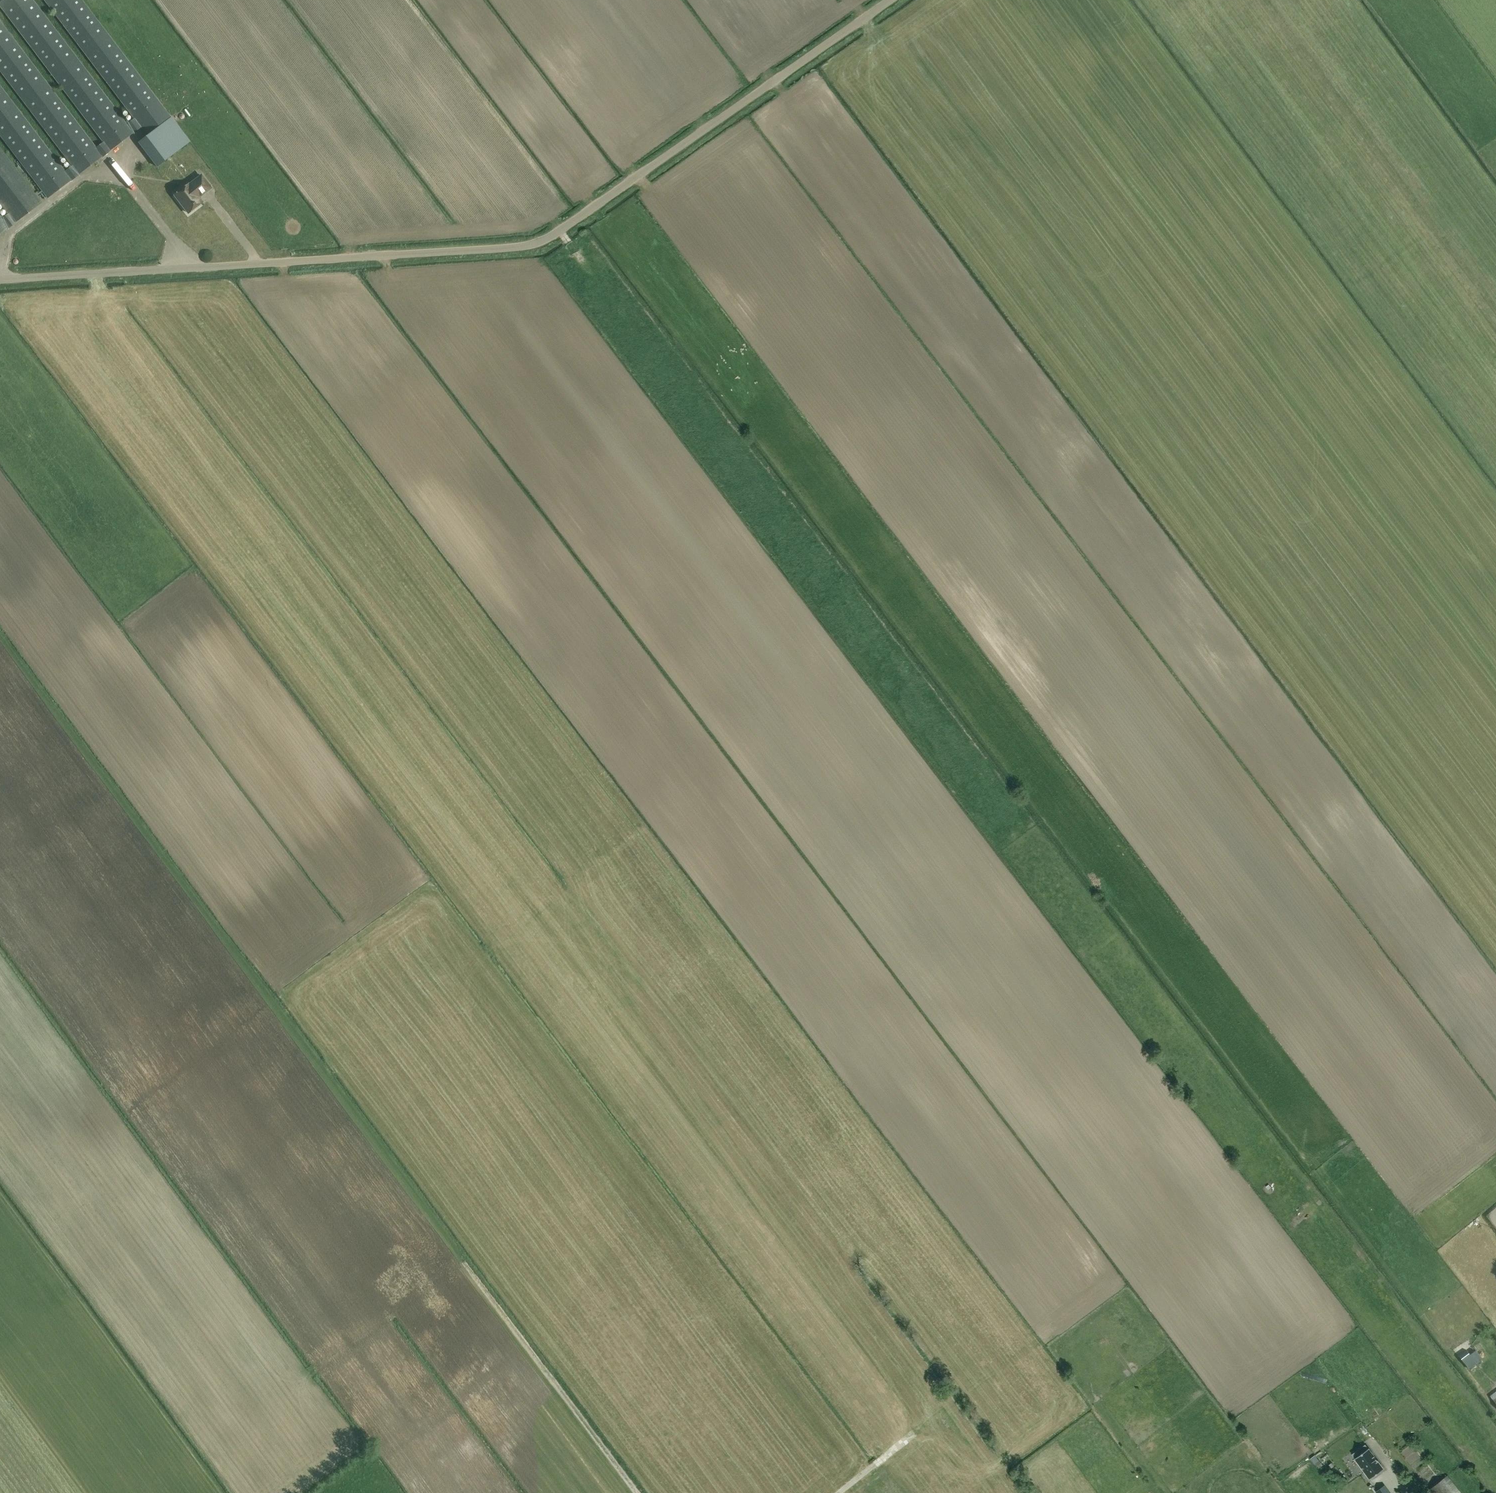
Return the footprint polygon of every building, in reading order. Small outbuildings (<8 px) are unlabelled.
[(83,0),(45,0),(136,119),(128,125),(34,0),(3,0),(0,3),(0,5),(105,143),(97,148),(0,20),(0,70),(73,167),(66,172),(0,85),(0,134),(48,197),(71,180),(80,174),(80,173),(102,156),(102,157),(111,150),(133,132),(133,133),(142,126),(148,134),(139,141),(157,167),(190,142),(171,117),(165,108),(83,0)] [(794,87),(797,92),(806,85),(803,80),(794,87)] [(9,227),(16,222),(42,202),(0,146),(0,202),(9,214),(3,218),(0,214),(0,234),(9,227)] [(211,187),(202,175),(189,184),(175,194),(189,213),(203,202),(199,197),(211,187)] [(1123,1300),(1116,1302),(1119,1312),(1126,1310),(1123,1300)] [(1469,1369),(1483,1358),(1476,1350),(1471,1354),(1469,1352),(1461,1359),(1469,1369)] [(1369,1479),(1383,1469),(1368,1448),(1368,1449),(1365,1445),(1357,1450),(1360,1454),(1354,1459),(1369,1479)] [(1432,1492),(1461,1492),(1447,1475),(1429,1489),(1432,1492)]
